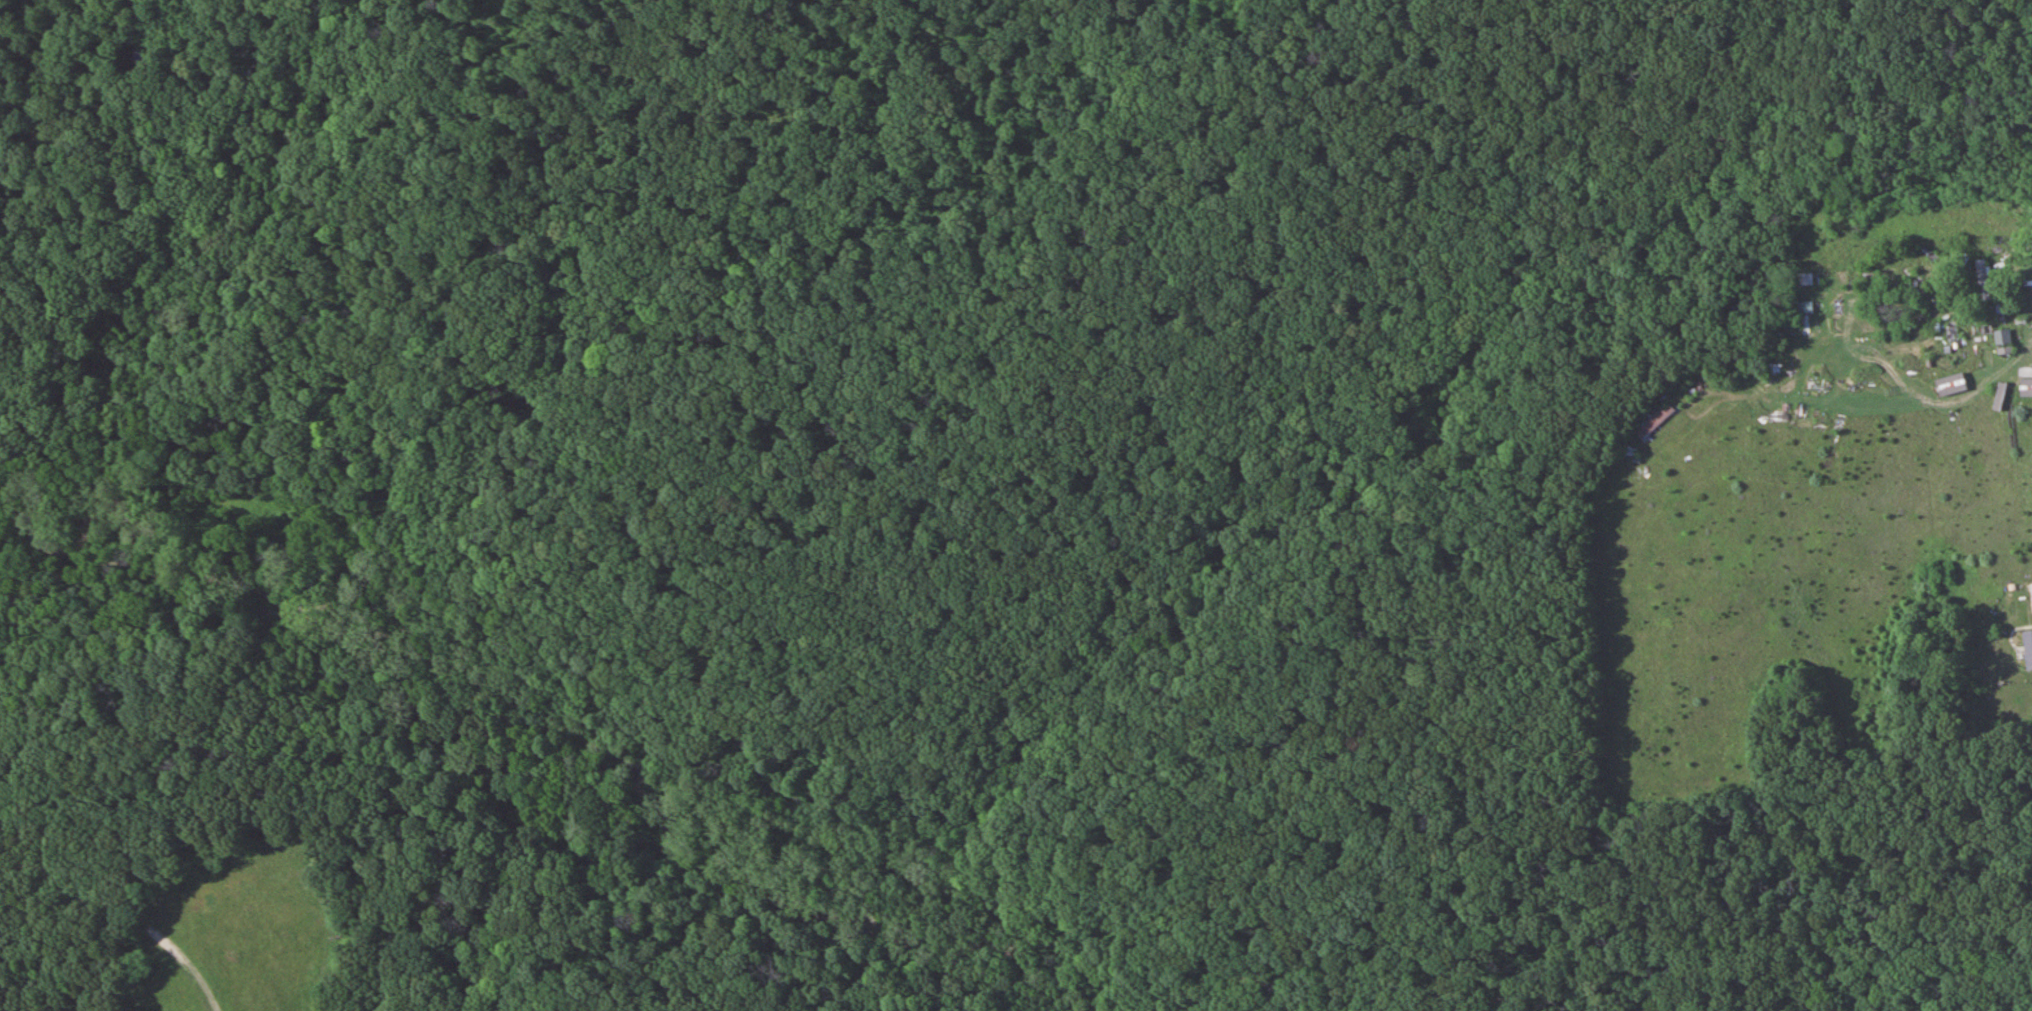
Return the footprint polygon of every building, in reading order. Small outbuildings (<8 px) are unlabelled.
[(1978,259),(1980,300),(1990,300),(1988,259),(1978,259)] [(1810,301),(1819,303),(1828,263),(1818,261),(1810,301)] [(1935,388),(1948,388),(1948,378),(1935,378),(1935,388)] [(1676,412),(1670,404),(1638,431),(1644,438),(1676,412)]
